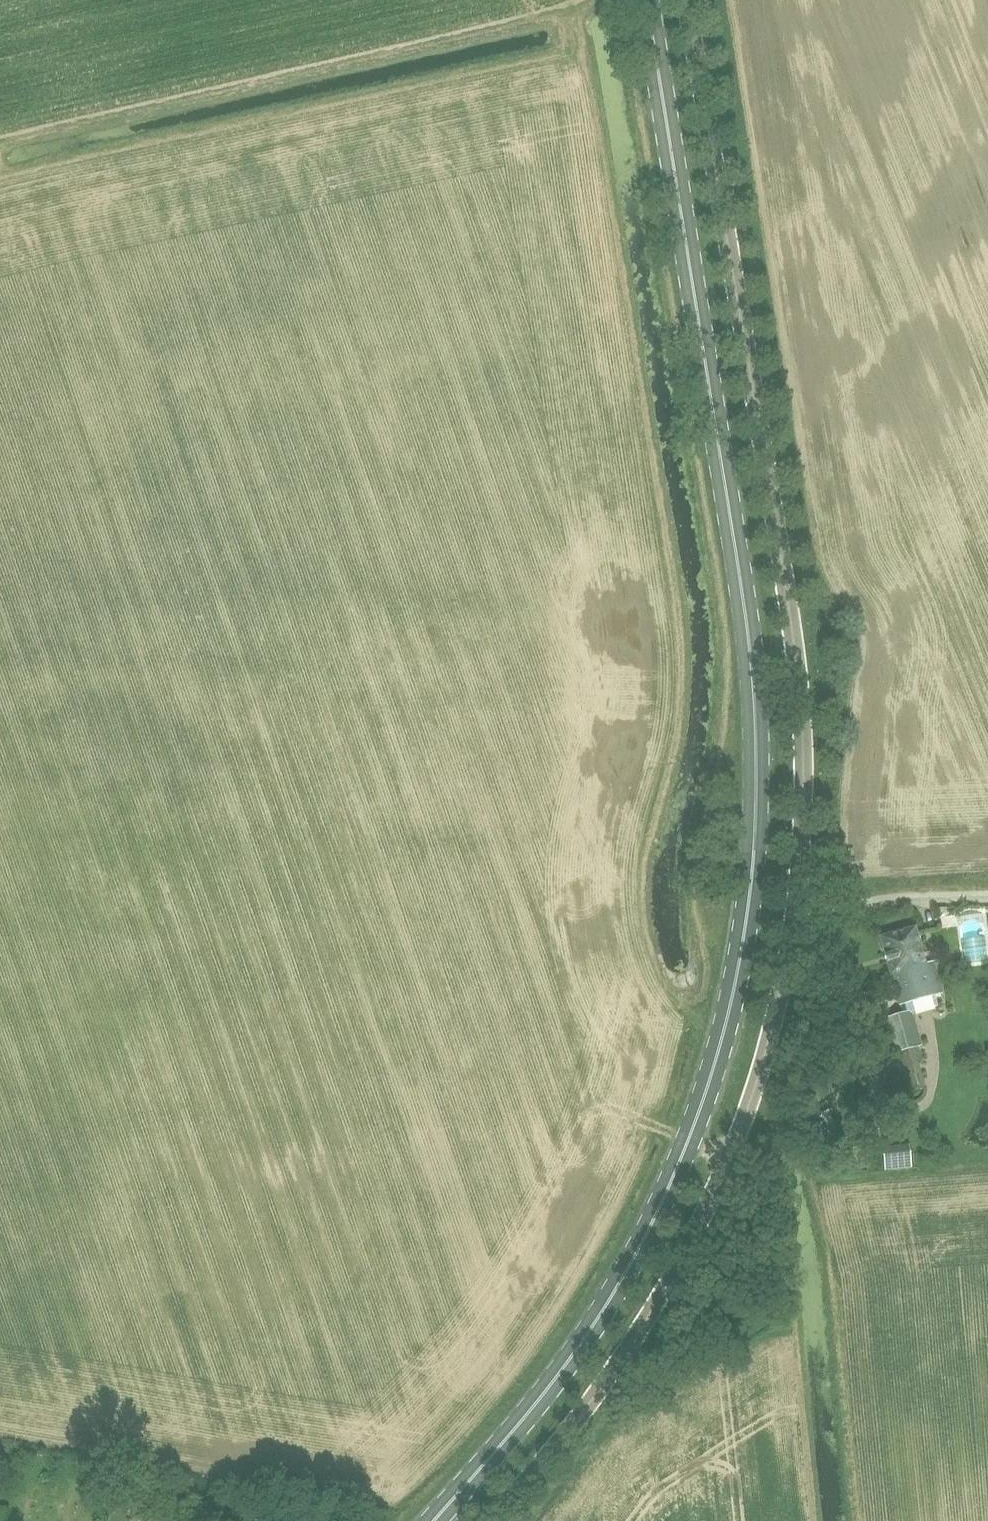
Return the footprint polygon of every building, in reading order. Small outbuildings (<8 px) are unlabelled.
[(983,947),(981,900),(964,901),(966,948),(983,947)] [(914,926),(879,936),(890,974),(891,974),(900,1004),(942,992),(933,962),(926,965),(914,926)] [(883,1019),(905,1092),(925,1087),(914,1048),(923,1045),(912,1011),(883,1019)]
